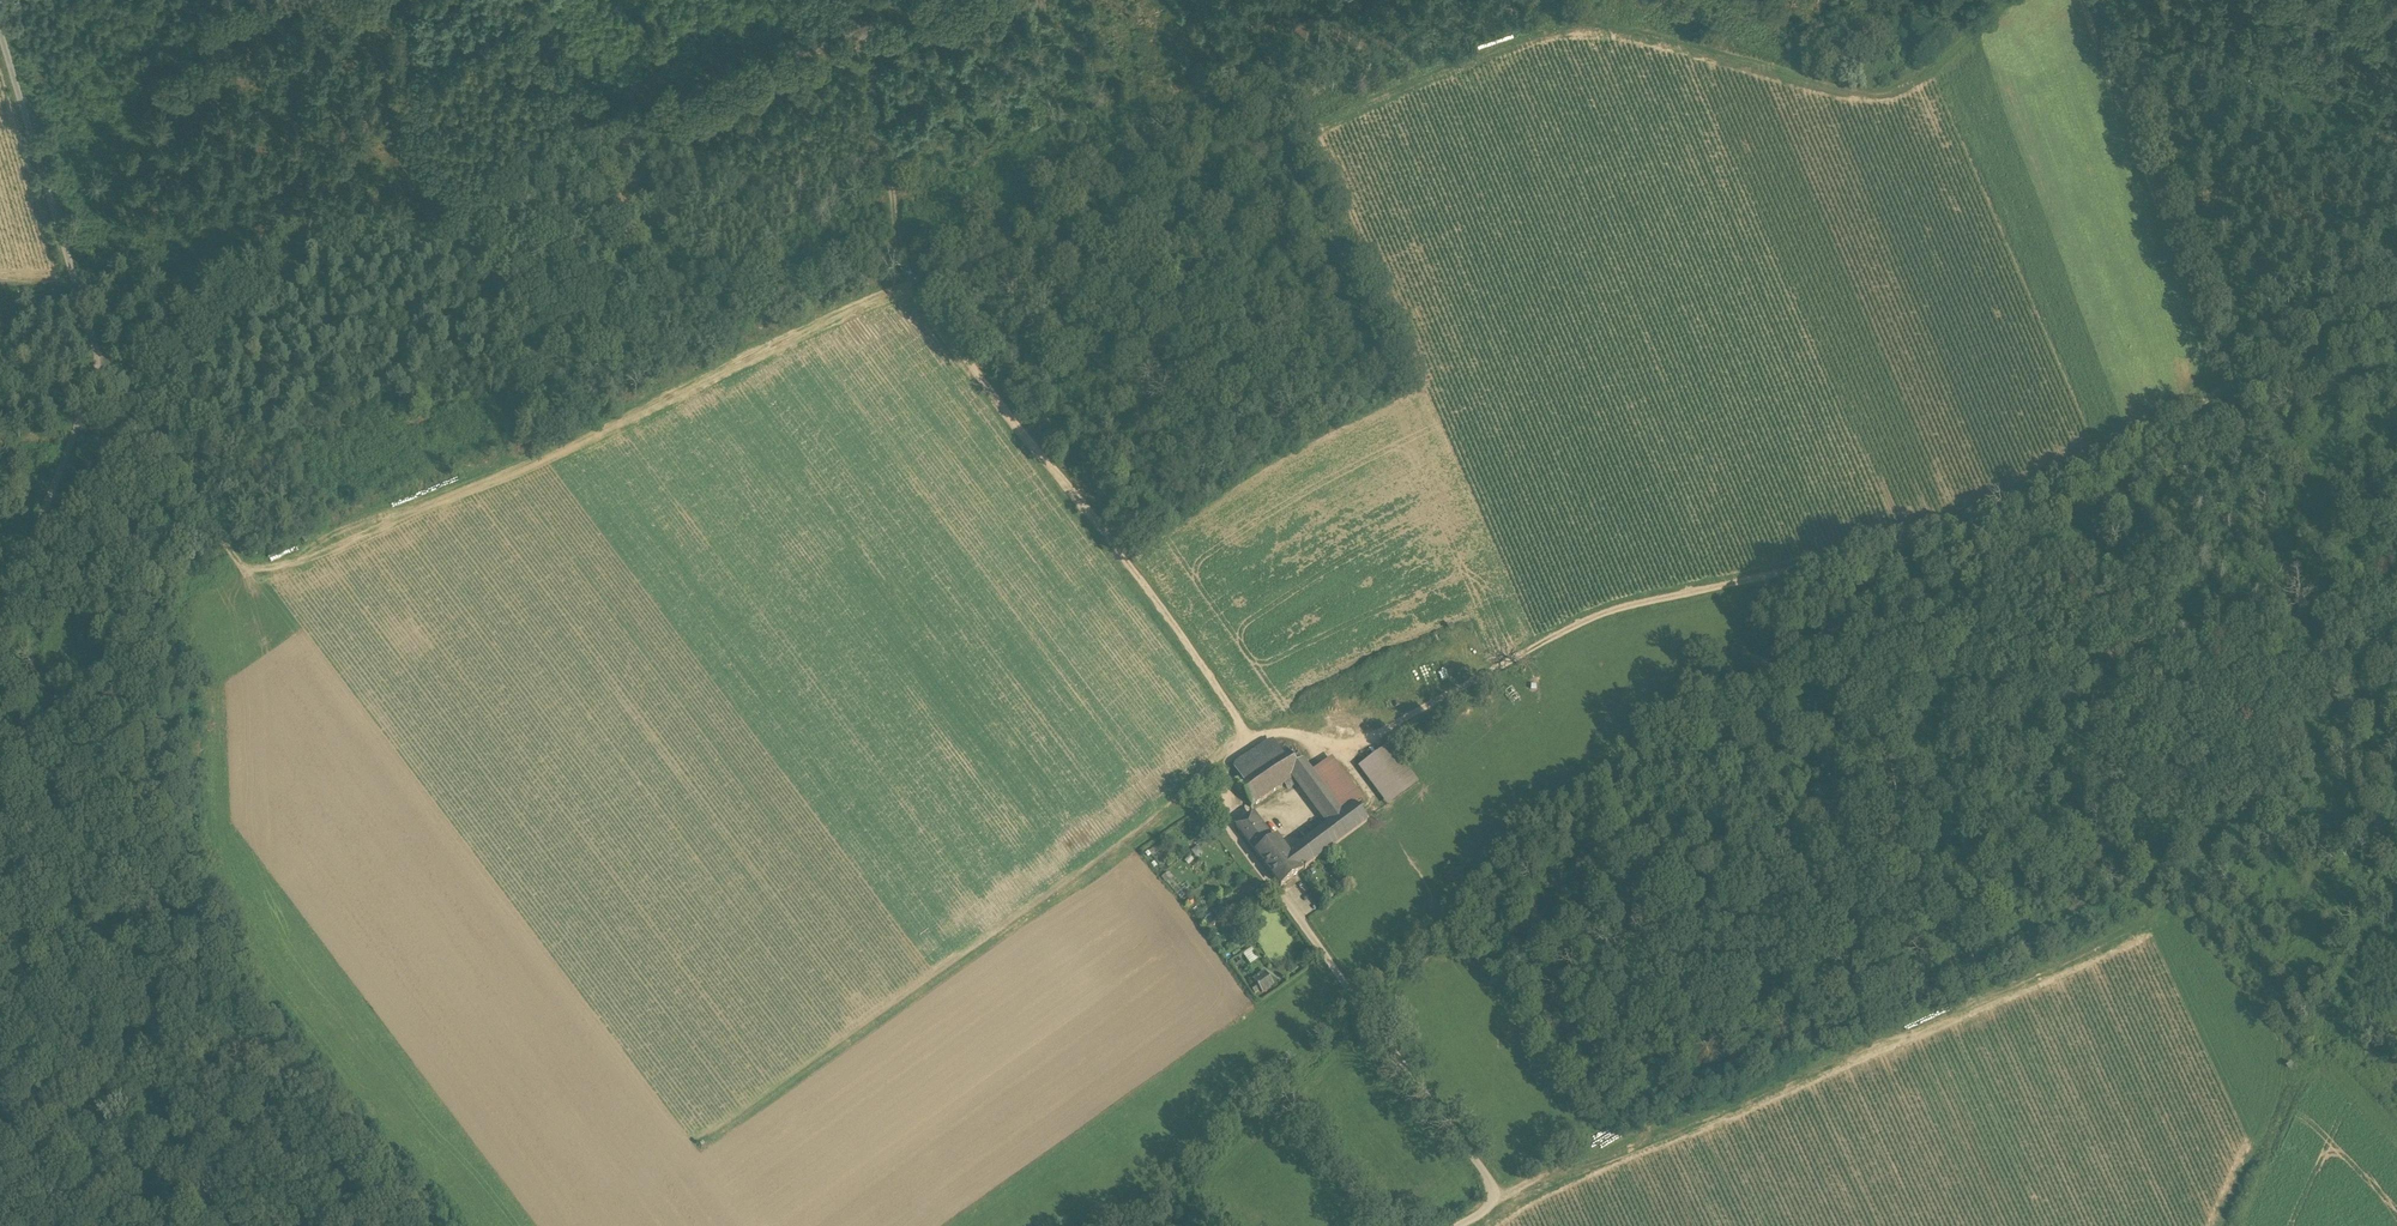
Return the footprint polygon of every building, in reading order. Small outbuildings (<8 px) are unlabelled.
[(1272,744),(1236,767),(1243,778),(1279,754),(1272,744)] [(1305,760),(1294,744),(1285,750),(1296,766),(1305,760)] [(1386,808),(1417,786),(1391,749),(1360,770),(1386,808)] [(1243,778),(1235,783),(1252,808),(1295,778),(1301,774),(1296,766),(1285,750),(1279,754),(1243,778)] [(1331,761),(1313,774),(1342,815),(1355,805),(1361,801),(1331,761)] [(1313,774),(1308,769),(1301,774),(1295,778),(1327,821),(1330,824),(1342,815),(1313,774)] [(1327,826),(1287,856),(1300,873),(1367,822),(1355,805),(1342,815),(1330,824),(1327,826)] [(1272,843),(1255,820),(1249,817),(1236,826),(1257,854),(1272,843)] [(1192,837),(1187,841),(1193,849),(1199,844),(1192,837)] [(1287,856),(1282,860),(1276,852),(1278,850),(1279,852),(1282,849),(1275,840),(1272,843),(1257,854),(1281,887),(1300,873),(1287,856)] [(1200,846),(1192,850),(1196,857),(1204,853),(1200,846)] [(1242,954),(1250,965),(1259,958),(1251,948),(1242,954)] [(1265,973),(1254,982),(1262,993),(1273,985),(1265,973)]
